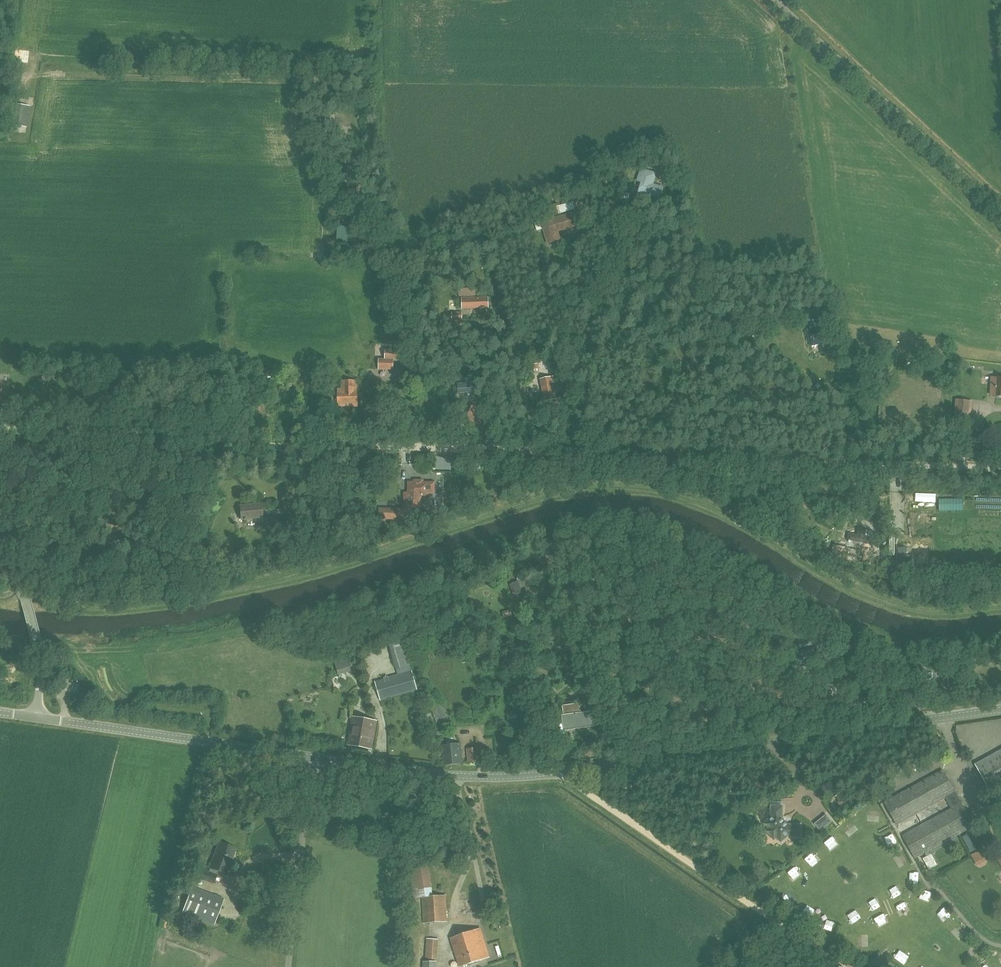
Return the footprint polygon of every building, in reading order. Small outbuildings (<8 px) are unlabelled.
[(28,106),(14,104),(11,125),(24,127),(28,106)] [(642,182),(639,190),(652,194),(654,186),(651,185),(654,174),(642,170),(639,181),(642,182)] [(630,193),(621,192),(620,203),(629,204),(630,193)] [(554,214),(574,208),(572,202),(559,205),(552,208),(554,214)] [(554,219),(553,217),(542,221),(548,243),(560,239),(557,231),(576,225),(573,213),(554,219)] [(355,240),(354,224),(341,225),(342,241),(355,240)] [(475,288),(459,289),(459,296),(475,295),(475,288)] [(463,309),(469,308),(488,308),(487,297),(462,299),(463,309)] [(826,328),(808,332),(811,345),(820,343),(822,352),(831,350),(826,328)] [(400,349),(386,349),(385,359),(379,359),(379,369),(393,369),(393,360),(399,360),(400,349)] [(552,380),(554,380),(554,377),(542,380),(546,401),(556,399),(552,380)] [(990,395),(996,395),(1000,396),(1000,378),(991,377),(990,395)] [(338,407),(358,407),(358,381),(341,381),(341,389),(338,389),(338,407)] [(467,383),(457,383),(458,393),(468,393),(467,383)] [(969,422),(971,402),(957,400),(955,420),(969,422)] [(466,420),(480,425),(485,410),(472,405),(466,420)] [(428,496),(428,492),(434,492),(434,483),(423,483),(423,481),(415,481),(415,483),(412,483),(412,493),(405,493),(405,507),(416,507),(416,496),(428,496)] [(246,519),(262,517),(261,504),(260,504),(260,505),(248,506),(248,505),(240,506),(241,519),(244,519),(244,520),(246,520),(246,519)] [(405,518),(405,509),(381,510),(381,519),(405,518)] [(321,529),(312,525),(310,530),(319,533),(321,529)] [(833,547),(832,553),(832,554),(832,556),(855,560),(873,564),(875,554),(874,553),(875,547),(876,547),(878,537),(851,532),(849,542),(850,542),(849,548),(848,548),(834,545),(834,547),(833,547)] [(906,547),(898,548),(900,570),(907,569),(906,547)] [(606,585),(602,575),(592,580),(596,590),(606,585)] [(631,585),(627,575),(616,580),(621,590),(631,585)] [(410,665),(402,638),(401,638),(389,642),(397,669),(410,665)] [(783,661),(791,650),(786,646),(778,657),(783,661)] [(347,659),(335,662),(337,670),(338,675),(351,671),(347,659)] [(619,669),(605,669),(605,679),(619,679),(619,669)] [(417,690),(412,671),(375,682),(381,700),(417,690)] [(948,686),(963,686),(962,674),(947,676),(948,686)] [(442,733),(453,728),(442,703),(431,707),(442,733)] [(580,703),(562,706),(566,730),(599,725),(597,713),(587,714),(587,712),(581,713),(580,703)] [(517,718),(516,712),(507,713),(508,720),(517,718)] [(371,748),(376,722),(354,718),(350,744),(371,748)] [(444,765),(462,763),(460,743),(442,745),(444,765)] [(479,761),(477,747),(467,748),(469,762),(479,761)] [(975,764),(990,792),(1000,787),(1000,750),(975,764)] [(943,770),(884,801),(897,826),(945,799),(951,808),(902,835),(915,859),(974,827),(943,770)] [(845,803),(839,794),(836,796),(839,801),(838,802),(839,804),(834,807),(836,810),(845,803)] [(782,807),(771,806),(771,818),(765,824),(769,828),(767,831),(774,839),(777,836),(781,841),(787,836),(799,836),(799,825),(787,825),(782,820),(782,807)] [(832,821),(826,815),(815,824),(820,830),(832,821)] [(235,849),(222,844),(220,848),(218,847),(210,867),(226,874),(235,849)] [(978,862),(989,859),(986,848),(975,851),(978,862)] [(415,899),(423,898),(424,923),(446,922),(445,895),(434,896),(429,867),(410,870),(415,899)] [(211,873),(199,868),(197,876),(208,881),(211,873)] [(223,899),(193,887),(183,913),(214,924),(223,899)] [(460,966),(489,957),(480,928),(451,938),(460,966)]
